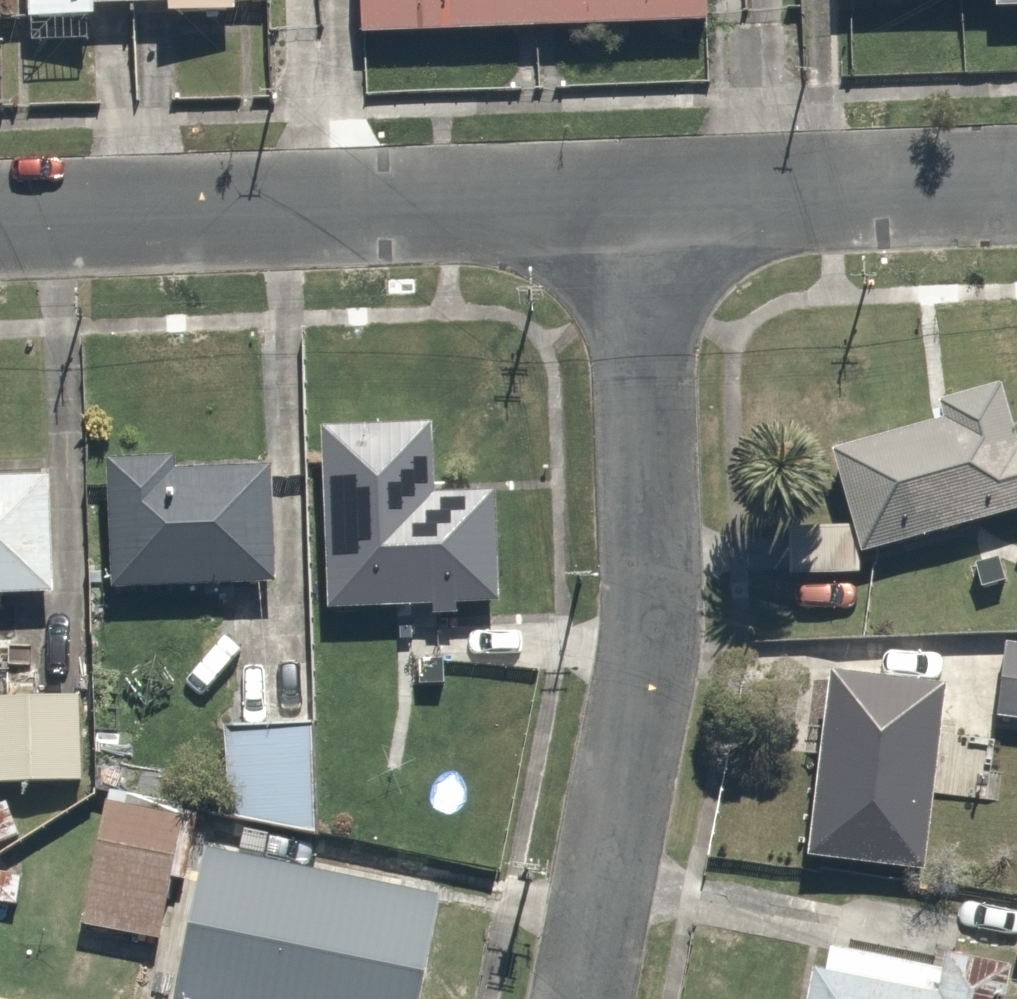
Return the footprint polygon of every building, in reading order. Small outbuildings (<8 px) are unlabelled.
[(101,0),(33,0),(34,24),(102,22),(101,0)] [(182,14),(246,12),(246,0),(182,0),(182,14)] [(361,38),(707,36),(707,0),(361,0),(361,38)] [(825,461),(877,577),(1016,515),(1016,396),(1010,379),(825,461)] [(446,436),(337,436),(337,619),(500,620),(500,506),(446,506),(446,436)] [(280,458),(119,463),(123,601),(284,597),(280,458)] [(0,474),(0,609),(62,607),(56,472),(0,474)] [(843,577),(843,519),(768,518),(768,546),(790,546),(789,576),(843,577)] [(1003,641),(990,716),(1016,720),(1016,644),(1003,641)] [(950,692),(841,674),(809,874),(918,891),(950,692)] [(0,698),(0,784),(89,785),(89,699),(0,698)] [(321,726),(231,724),(228,825),(319,827),(321,726)] [(198,806),(116,787),(83,928),(164,947),(198,806)] [(208,842),(177,998),(420,998),(438,894),(208,842)] [(834,941),(822,998),(1006,998),(1010,977),(834,941)]
